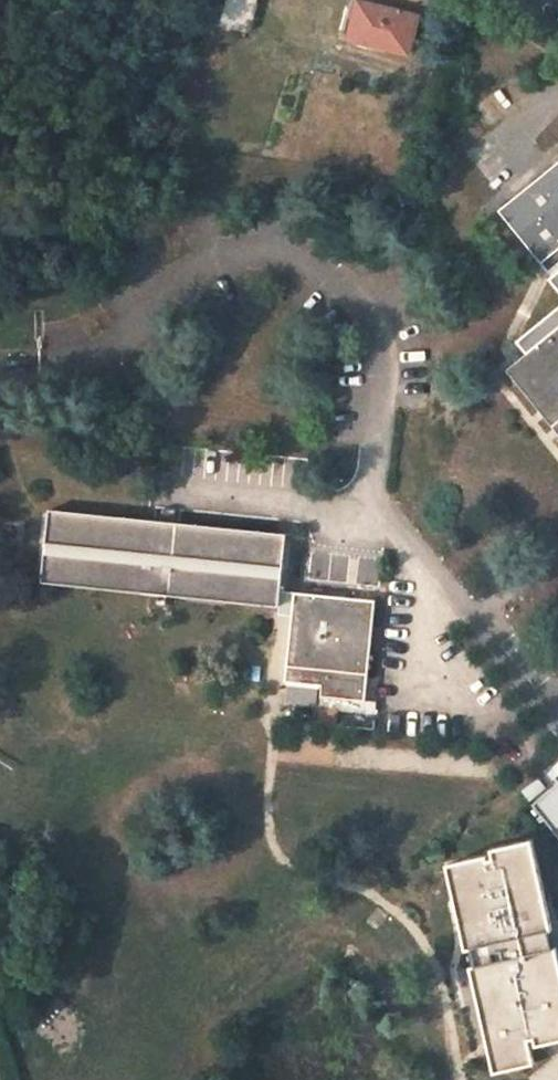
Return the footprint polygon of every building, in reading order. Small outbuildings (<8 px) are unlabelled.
[(249,32),(259,0),(228,0),(221,24),(249,32)] [(357,0),(353,0),(349,15),(356,18),(361,1),(357,0)] [(356,18),(350,39),(410,54),(419,16),(361,1),(356,18)] [(208,57),(220,61),(226,44),(214,41),(208,57)] [(501,211),(544,263),(557,251),(557,164),(501,211)] [(509,371),(557,431),(557,332),(509,371)] [(44,576),(280,601),(286,541),(268,539),(267,543),(50,519),(44,576)] [(293,616),(295,594),(289,593),(281,592),(280,601),(279,615),(286,616),(293,616)] [(295,594),(286,682),(324,687),(321,709),(377,715),(378,702),(367,701),(378,602),(295,594)] [(532,805),(557,838),(557,784),(532,805)] [(532,840),(490,850),(492,855),(493,859),(487,860),(486,856),(447,865),(467,952),(470,951),(474,968),(471,969),(494,1074),(533,1065),(530,1051),(529,1046),(536,1044),(537,1049),(542,1048),(557,1045),(557,960),(556,950),(553,950),(550,934),(553,933),(543,888),(532,840)]
